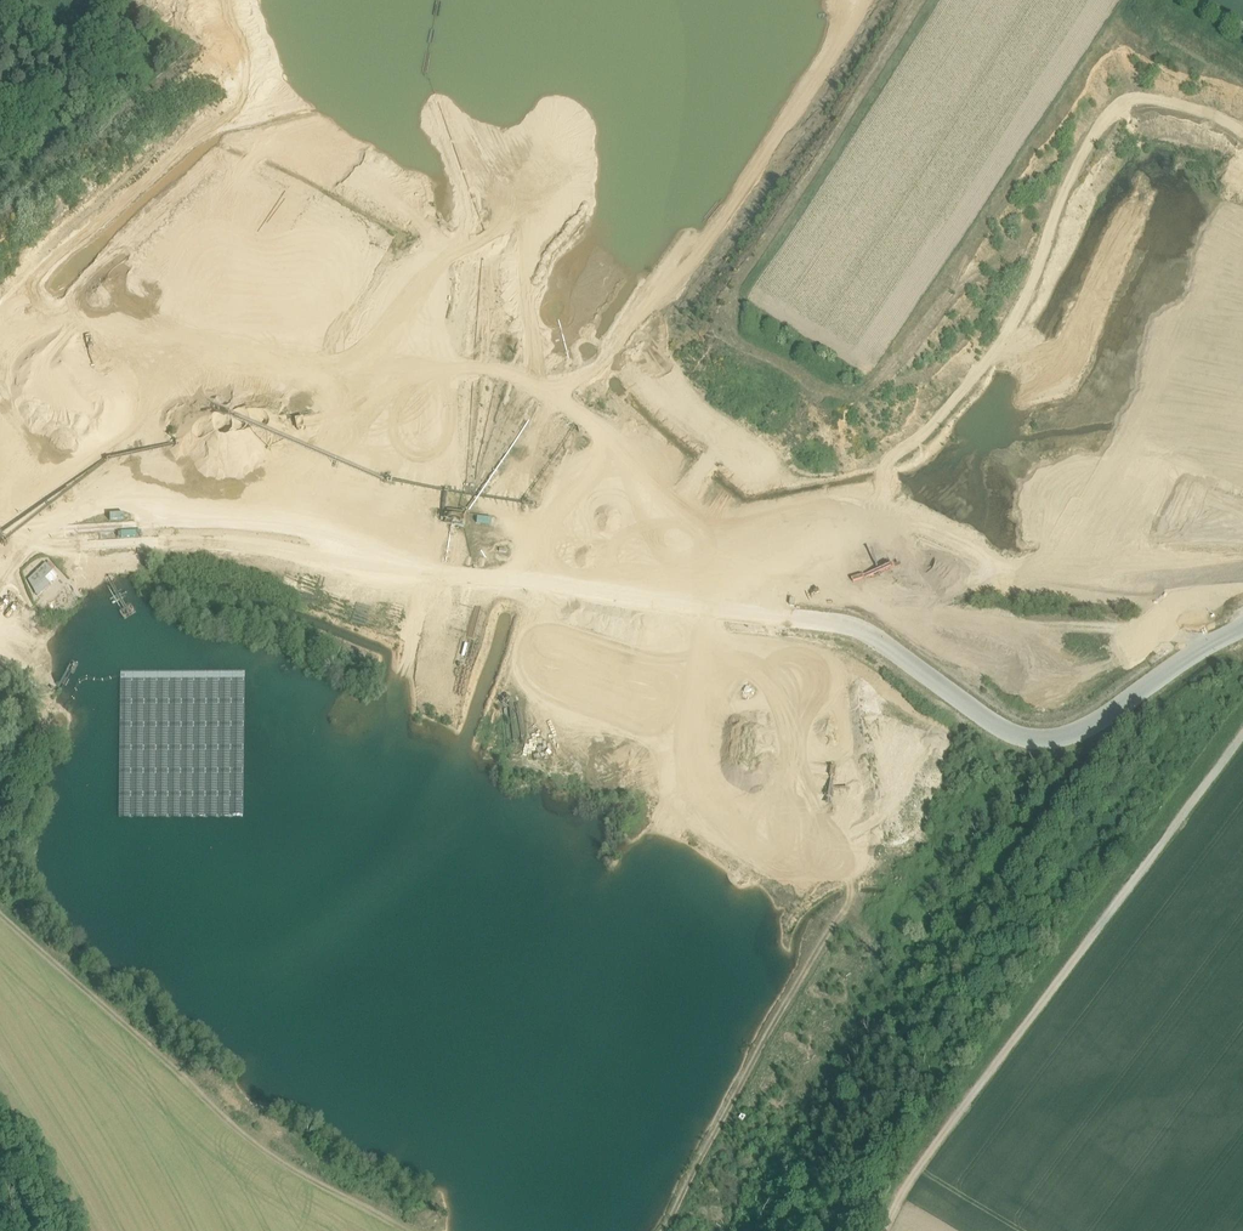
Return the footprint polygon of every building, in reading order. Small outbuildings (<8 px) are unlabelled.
[(451,517),(450,523),(465,526),(466,520),(451,517)] [(29,580),(37,595),(50,584),(45,578),(53,571),(46,563),(29,580)]
